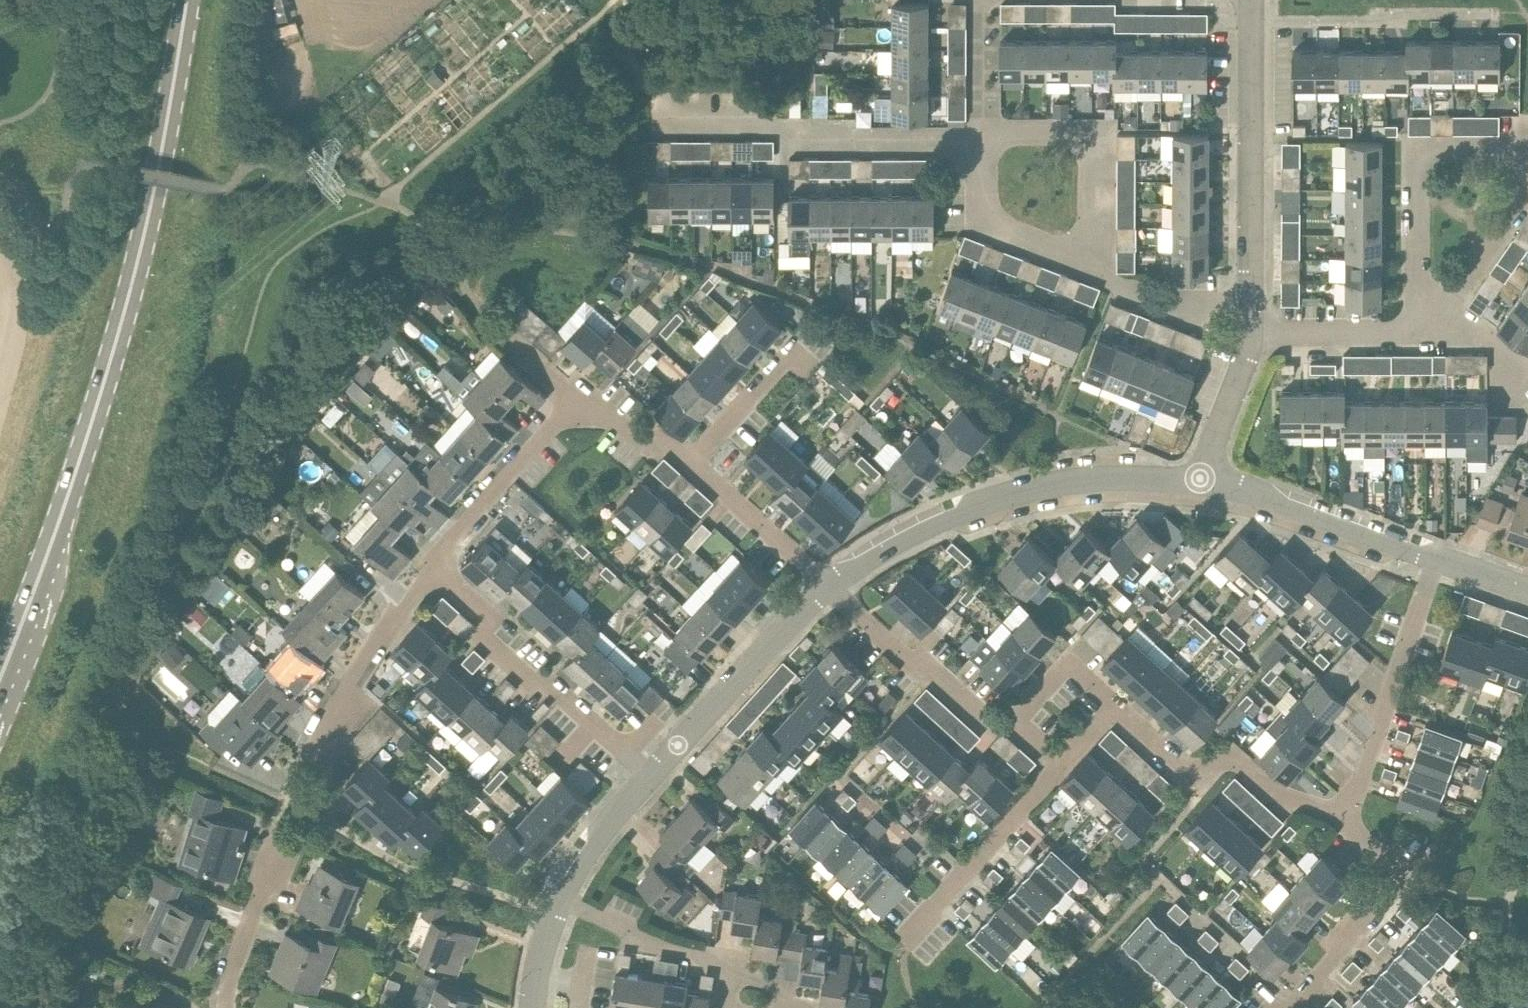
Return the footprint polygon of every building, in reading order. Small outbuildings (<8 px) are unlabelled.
[(287,0),(252,0),(256,14),(272,10),(271,6),(287,2),(287,0)] [(893,27),(928,27),(928,3),(893,3),(893,27)] [(829,11),(817,11),(817,26),(834,26),(835,17),(829,11)] [(893,49),(928,49),(928,27),(893,27),(893,49)] [(827,47),(828,29),(815,28),(814,46),(827,47)] [(1001,77),(1023,77),(1024,41),(1001,41),(1001,77)] [(1023,77),(1046,77),(1047,41),(1024,41),(1023,77)] [(1046,77),(1069,77),(1070,41),(1047,41),(1046,77)] [(1069,77),(1092,77),(1093,41),(1070,41),(1069,77)] [(1092,77),(1114,77),(1115,77),(1116,41),(1093,41),(1092,77)] [(1114,87),(1138,87),(1138,51),(1117,51),(1117,41),(1116,41),(1115,77),(1114,77),(1114,87)] [(1408,77),(1409,77),(1431,77),(1431,42),(1407,42),(1407,51),(1408,51),(1408,77)] [(1431,77),(1454,77),(1454,42),(1431,42),(1431,77)] [(1454,77),(1476,77),(1476,42),(1454,42),(1454,77)] [(1476,77),(1480,77),(1500,77),(1500,42),(1476,42),(1476,77)] [(893,72),(928,72),(928,49),(893,49),(893,72)] [(1138,87),(1161,87),(1161,51),(1138,51),(1138,87)] [(1161,87),(1184,87),(1184,51),(1161,51),(1161,87)] [(1184,51),(1184,87),(1208,87),(1207,51),(1184,51)] [(1293,87),(1317,87),(1317,51),(1293,51),(1293,87)] [(1317,87),(1340,87),(1340,51),(1317,51),(1317,87)] [(1340,87),(1362,87),(1362,51),(1340,51),(1340,87)] [(1362,87),(1385,87),(1385,51),(1362,51),(1362,87)] [(1385,51),(1385,87),(1409,87),(1409,77),(1408,77),(1408,51),(1407,51),(1385,51)] [(828,93),(828,78),(823,78),(823,71),(815,71),(816,93),(828,93)] [(893,95),(928,95),(928,72),(893,72),(893,95)] [(1194,90),(1194,103),(1206,103),(1206,90),(1194,90)] [(827,94),(815,94),(813,94),(813,116),(827,116),(827,94)] [(928,95),(893,95),(893,119),(928,119),(928,95)] [(1070,117),(1070,105),(1054,105),(1053,117),(1070,117)] [(1023,116),(1023,106),(1020,106),(1013,113),(1013,116),(1023,116)] [(1138,129),(1138,115),(1129,115),(1124,120),(1124,129),(1138,129)] [(1170,120),(1170,129),(1182,129),(1183,119),(1170,119),(1170,120)] [(1161,129),(1170,129),(1170,120),(1161,120),(1161,129)] [(1339,125),(1340,134),(1352,134),(1352,125),(1339,125)] [(1372,134),(1385,134),(1385,125),(1372,125),(1372,134)] [(1385,125),(1385,134),(1398,134),(1398,125),(1385,125)] [(1293,135),(1306,135),(1306,126),(1293,126),(1293,135)] [(1118,158),(1136,158),(1136,134),(1118,134),(1118,158)] [(1174,158),(1209,158),(1209,134),(1174,134),(1174,158)] [(1346,166),(1382,166),(1382,142),(1346,142),(1346,166)] [(1173,181),(1209,181),(1209,158),(1174,158),(1173,181)] [(1346,189),(1382,189),(1382,166),(1346,166),(1346,189)] [(671,218),(692,218),(692,178),(671,179),(671,218)] [(692,218),(712,218),(712,178),(692,178),(692,218)] [(712,218),(732,218),(732,178),(712,178),(712,218)] [(732,218),(753,218),(753,178),(732,178),(732,218)] [(753,218),(774,218),(774,178),(753,178),(753,218)] [(650,218),(671,218),(671,179),(650,179),(650,199),(650,218)] [(1173,204),(1209,204),(1209,181),(1173,181),(1173,204)] [(1346,212),(1382,212),(1382,189),(1346,189),(1346,212)] [(810,236),(811,236),(811,196),(790,196),(790,236),(790,254),(810,254),(810,236)] [(811,236),(831,236),(831,196),(811,196),(811,236)] [(831,236),(852,236),(852,196),(831,196),(831,236)] [(852,236),(872,236),(872,197),(852,196),(852,236)] [(872,236),(893,236),(893,197),(872,197),(872,236)] [(893,236),(913,236),(913,197),(893,197),(893,236)] [(913,197),(913,236),(934,236),(934,197),(913,197)] [(1173,227),(1209,227),(1209,204),(1173,204),(1173,227)] [(1346,234),(1382,234),(1382,212),(1346,212),(1346,234)] [(1173,249),(1209,249),(1209,227),(1173,227),(1173,249)] [(1346,257),(1382,257),(1382,234),(1346,234),(1346,257)] [(972,257),(979,260),(986,243),(979,241),(972,257)] [(986,243),(979,260),(986,263),(993,246),(986,243)] [(752,265),(752,249),(733,249),(733,262),(752,265)] [(1209,249),(1173,249),(1173,273),(1209,273),(1209,249)] [(1501,255),(1516,265),(1520,259),(1506,249),(1501,255)] [(665,262),(639,253),(634,270),(660,279),(665,262)] [(1010,272),(1017,275),(1023,258),(1017,255),(1010,272)] [(1512,271),(1516,265),(1501,255),(1497,261),(1512,271)] [(1346,280),(1382,280),(1382,257),(1346,257),(1346,280)] [(1023,258),(1017,275),(1024,278),(1030,261),(1023,258)] [(1048,287),(1055,290),(1061,273),(1055,270),(1048,287)] [(938,308),(958,315),(972,279),(952,271),(938,308)] [(1061,273),(1055,290),(1062,292),(1068,276),(1061,273)] [(701,286),(707,291),(716,282),(710,277),(701,286)] [(958,315),(977,323),(991,286),(972,279),(958,315)] [(1382,280),(1346,280),(1346,304),(1382,304),(1382,280)] [(1478,289),(1493,299),(1497,293),(1483,283),(1478,289)] [(1094,305),(1100,288),(1093,285),(1087,302),(1094,305)] [(707,291),(701,286),(693,295),(699,301),(707,291)] [(977,323),(996,330),(1010,293),(991,286),(977,323)] [(1489,305),(1493,299),(1478,289),(1474,295),(1489,305)] [(996,330),(1015,337),(1029,301),(1010,293),(996,330)] [(1521,293),(1510,310),(1527,323),(1527,298),(1521,293)] [(437,306),(446,314),(454,304),(445,297),(437,306)] [(506,317),(515,325),(531,307),(522,299),(506,317)] [(1498,303),(1493,299),(1489,305),(1494,309),(1498,303)] [(738,320),(765,344),(782,325),(755,301),(738,320)] [(1015,337),(1034,345),(1048,308),(1029,301),(1015,337)] [(515,325),(524,333),(540,315),(531,307),(515,325)] [(1118,324),(1125,327),(1131,310),(1124,307),(1118,324)] [(1034,345),(1053,352),(1067,316),(1048,308),(1034,345)] [(1131,310),(1125,327),(1132,330),(1138,313),(1131,310)] [(1510,310),(1498,328),(1527,349),(1527,323),(1510,310)] [(613,372),(627,357),(649,330),(628,312),(607,335),(592,353),(613,372)] [(669,321),(675,327),(683,318),(677,312),(669,321)] [(524,333),(533,341),(550,323),(540,315),(524,333)] [(584,362),(592,353),(607,335),(585,316),(566,338),(558,331),(542,349),(551,357),(563,343),(584,362)] [(1067,316),(1053,352),(1072,360),(1087,323),(1067,316)] [(722,338),(749,362),(765,344),(738,320),(722,338)] [(675,327),(669,321),(661,330),(667,336),(675,327)] [(1156,339),(1163,342),(1169,325),(1162,322),(1156,339)] [(533,341),(542,349),(558,331),(550,323),(533,341)] [(1169,325),(1163,342),(1170,344),(1176,328),(1169,325)] [(1208,340),(1207,340),(1201,337),(1195,354),(1202,357),(1208,340)] [(389,349),(377,338),(368,348),(380,358),(389,349)] [(706,355),(733,379),(749,362),(722,338),(706,355)] [(1084,375),(1104,382),(1118,346),(1098,338),(1084,375)] [(1104,382),(1123,390),(1137,353),(1118,346),(1104,382)] [(637,357),(643,363),(651,353),(645,348),(637,357)] [(1123,390),(1142,397),(1156,360),(1137,353),(1123,390)] [(690,373),(716,397),(733,379),(706,355),(690,373)] [(483,378),(510,402),(520,390),(538,406),(546,396),(502,357),(483,378)] [(643,363),(637,357),(628,366),(635,372),(643,363)] [(910,373),(918,364),(912,358),(903,367),(910,373)] [(1142,397),(1161,404),(1175,368),(1156,360),(1142,397)] [(364,384),(377,370),(366,361),(354,375),(364,384)] [(448,383),(456,374),(443,363),(435,373),(448,383)] [(1295,372),(1295,363),(1282,363),(1282,372),(1295,372)] [(1311,372),(1323,373),(1323,363),(1311,363),(1311,372)] [(1323,363),(1323,373),(1336,373),(1336,363),(1323,363)] [(1003,368),(996,365),(992,374),(999,377),(1003,368)] [(1175,368),(1161,404),(1180,412),(1195,375),(1175,368)] [(674,391),(700,415),(716,397),(690,373),(674,391)] [(840,390),(846,384),(837,375),(831,382),(840,390)] [(478,411),(506,436),(509,439),(519,428),(501,412),(510,402),(483,378),(465,398),(478,410),(478,411)] [(351,394),(350,388),(345,384),(338,392),(346,399),(351,394)] [(846,384),(840,390),(849,399),(855,392),(846,384)] [(879,394),(886,400),(894,391),(888,385),(879,394)] [(700,415),(674,391),(657,409),(684,433),(700,415)] [(1282,432),(1303,432),(1303,392),(1282,392),(1282,432)] [(1303,432),(1324,432),(1324,392),(1303,392),(1303,432)] [(1324,432),(1343,432),(1344,432),(1344,402),(1345,402),(1345,392),(1324,392),(1324,432)] [(886,400),(879,394),(871,403),(877,409),(886,400)] [(1343,441),(1364,441),(1364,402),(1345,402),(1344,402),(1344,432),(1343,432),(1343,441)] [(1364,441),(1385,441),(1385,402),(1364,402),(1364,441)] [(1385,441),(1405,441),(1405,402),(1385,402),(1385,441)] [(1405,441),(1426,441),(1425,402),(1405,402),(1405,441)] [(1426,441),(1446,441),(1446,402),(1425,402),(1426,441)] [(1446,441),(1466,441),(1466,402),(1446,402),(1446,441)] [(1517,416),(1488,416),(1487,402),(1466,402),(1466,441),(1466,459),(1488,459),(1488,441),(1517,441),(1517,416)] [(946,424),(973,449),(990,430),(963,406),(946,424)] [(841,427),(850,435),(866,417),(857,409),(841,427)] [(459,431),(488,457),(506,436),(478,411),(459,431)] [(946,457),(945,458),(956,467),(973,449),(946,424),(931,440),(920,430),(920,431),(931,442),(930,442),(946,457)] [(297,434),(302,438),(309,430),(304,426),(297,434)] [(844,441),(850,435),(841,427),(835,433),(844,441)] [(747,456),(765,473),(789,447),(771,430),(747,456)] [(441,452),(469,478),(488,457),(459,431),(441,452)] [(903,450),(930,475),(945,458),(946,457),(930,442),(931,442),(920,431),(903,450)] [(888,461),(902,448),(895,440),(881,453),(888,461)] [(765,473),(782,489),(783,489),(801,469),(802,470),(808,464),(789,447),(765,473)] [(903,450),(886,468),(913,493),(930,475),(903,450)] [(398,451),(379,472),(391,482),(440,526),(449,516),(428,497),(438,487),(418,470),(398,451)] [(418,470),(438,487),(450,499),(469,478),(441,452),(431,463),(427,459),(418,470)] [(866,469),(871,463),(862,455),(856,461),(866,469)] [(658,475),(670,462),(664,457),(652,470),(658,475)] [(871,463),(866,469),(875,478),(881,471),(871,463)] [(818,486),(802,470),(801,469),(783,489),(782,489),(776,496),(794,513),(818,486)] [(336,490),(338,488),(345,479),(340,475),(334,470),(327,479),(333,483),(331,486),(336,490)] [(1502,489),(1513,492),(1517,476),(1506,473),(1502,489)] [(618,508),(635,523),(660,496),(643,481),(618,508)] [(409,519),(430,537),(440,526),(391,482),(372,503),(380,511),(400,528),(409,519)] [(679,495),(685,500),(697,487),(692,482),(679,495)] [(794,513),(812,529),(836,502),(818,486),(794,513)] [(254,492),(262,500),(267,495),(258,487),(254,492)] [(697,487),(685,500),(691,505),(703,492),(697,487)] [(1523,489),(1508,532),(1527,540),(1527,491),(1523,489)] [(537,517),(545,509),(528,494),(521,503),(537,517)] [(635,523),(651,538),(675,510),(660,496),(635,523)] [(1466,496),(1457,496),(1457,509),(1466,509),(1466,496)] [(1502,500),(1489,496),(1479,522),(1493,527),(1502,500)] [(836,502),(812,529),(830,546),(854,519),(840,506),(836,502)] [(545,509),(539,515),(548,524),(554,517),(545,509)] [(675,510),(651,538),(667,553),(692,526),(675,510)] [(412,557),(391,538),(400,528),(380,511),(354,541),(394,577),(412,557)] [(1151,559),(1152,557),(1166,542),(1138,517),(1123,534),(1151,559)] [(1427,518),(1427,529),(1438,529),(1438,518),(1427,518)] [(319,532),(331,542),(341,530),(329,520),(319,532)] [(686,541),(695,550),(712,531),(703,523),(686,541)] [(1109,550),(1109,549),(1084,527),(1069,544),(1097,568),(1110,553),(1111,552),(1110,552),(1111,551),(1109,550)] [(1215,559),(1231,574),(1256,547),(1240,532),(1215,559)] [(574,547),(580,541),(571,533),(565,539),(574,547)] [(1136,575),(1151,559),(1123,534),(1109,549),(1109,550),(1111,551),(1110,552),(1111,552),(1110,553),(1136,575)] [(462,563),(481,580),(505,553),(486,537),(462,563)] [(1055,560),(1055,559),(1030,537),(1015,553),(1043,578),(1056,563),(1057,562),(1055,560)] [(580,541),(574,547),(583,555),(589,549),(580,541)] [(956,556),(962,550),(953,541),(947,548),(956,556)] [(1081,585),(1097,568),(1069,544),(1055,559),(1055,560),(1057,562),(1056,563),(1081,585)] [(1256,547),(1231,574),(1249,589),(1258,580),(1256,578),(1273,561),(1272,560),(1256,547)] [(669,559),(675,565),(683,556),(677,550),(669,559)] [(962,550),(956,556),(966,565),(971,558),(962,550)] [(1256,578),(1258,580),(1272,592),(1298,565),(1281,550),(1272,560),(1273,561),(1256,578)] [(499,597),(506,590),(505,589),(522,570),(522,569),(528,562),(529,563),(529,562),(528,560),(521,568),(505,553),(481,580),(499,597)] [(1028,595),(1043,578),(1015,553),(1000,570),(1028,595)] [(675,565),(669,559),(661,569),(667,574),(675,565)] [(354,567),(346,560),(342,563),(351,571),(354,567)] [(725,578),(752,602),(768,584),(742,560),(725,578)] [(505,589),(506,590),(522,605),(547,578),(529,562),(529,563),(528,562),(522,569),(522,570),(505,589)] [(1272,592),(1289,607),(1290,608),(1300,598),(1298,596),(1314,579),(1313,579),(1298,565),(1272,592)] [(610,579),(615,574),(607,566),(601,571),(610,579)] [(1298,596),(1300,598),(1314,611),(1340,583),(1323,568),(1313,579),(1314,579),(1298,596)] [(310,598),(338,624),(364,594),(336,569),(310,598)] [(207,591),(225,601),(236,581),(218,571),(207,591)] [(886,597),(904,614),(928,587),(910,571),(886,597)] [(1175,581),(1181,586),(1189,577),(1182,571),(1175,581)] [(615,574),(610,579),(619,587),(624,582),(615,574)] [(522,605),(540,621),(565,594),(547,578),(522,605)] [(709,596),(736,620),(752,602),(725,578),(709,596)] [(969,588),(975,594),(984,585),(977,579),(969,588)] [(1181,586),(1175,581),(1167,590),(1173,595),(1181,586)] [(1314,611),(1331,625),(1356,598),(1340,583),(1314,611)] [(633,592),(642,600),(648,594),(639,586),(633,592)] [(928,587),(904,614),(922,631),(946,604),(928,587)] [(975,594),(969,588),(960,598),(967,603),(975,594)] [(1132,601),(1139,606),(1147,597),(1140,591),(1132,601)] [(637,606),(642,600),(633,592),(628,598),(637,606)] [(1467,613),(1473,596),(1465,593),(1460,610),(1467,613)] [(540,621),(558,638),(583,611),(565,594),(540,621)] [(431,609),(437,614),(449,601),(443,596),(431,609)] [(693,614),(719,638),(736,620),(709,596),(693,614)] [(1198,610),(1204,604),(1195,596),(1189,602),(1198,610)] [(293,637),(320,661),(347,632),(338,624),(310,598),(283,628),(293,637)] [(1331,625),(1333,627),(1348,640),(1372,613),(1356,598),(1331,625)] [(1171,608),(1168,610),(1176,618),(1178,615),(1186,608),(1178,600),(1171,608)] [(1139,606),(1132,601),(1124,610),(1130,616),(1139,606)] [(1081,613),(1087,619),(1095,610),(1089,604),(1081,613)] [(1204,604),(1198,610),(1208,618),(1213,611),(1204,604)] [(184,617),(196,628),(208,616),(196,605),(184,617)] [(961,614),(952,606),(935,626),(944,634),(961,614)] [(1494,622),(1501,625),(1507,608),(1500,606),(1494,622)] [(1507,608),(1501,625),(1508,627),(1514,611),(1507,608)] [(590,638),(591,639),(601,627),(583,611),(558,638),(575,653),(576,654),(590,638)] [(1014,630),(1040,654),(1057,635),(1030,611),(1014,630)] [(1087,619),(1081,613),(1073,622),(1079,628),(1087,619)] [(719,638),(693,614),(676,632),(703,656),(719,638)] [(1082,635),(1090,642),(1108,623),(1099,615),(1082,635)] [(1198,630),(1204,624),(1195,616),(1189,622),(1198,630)] [(477,626),(471,621),(459,634),(465,640),(477,626)] [(658,635),(663,629),(654,621),(649,627),(658,635)] [(394,650),(410,664),(436,638),(419,622),(394,650)] [(1292,636),(1297,630),(1288,622),(1282,628),(1292,636)] [(232,633),(245,644),(254,634),(241,623),(232,633)] [(1090,642),(1099,650),(1116,631),(1108,623),(1090,642)] [(1204,624),(1198,630),(1207,638),(1213,632),(1204,624)] [(1231,639),(1236,632),(1227,624),(1221,631),(1231,639)] [(998,647),(1024,671),(1040,654),(1014,630),(998,647)] [(1297,630),(1292,636),(1301,644),(1306,638),(1297,630)] [(1104,661),(1122,678),(1147,652),(1128,634),(1125,638),(1116,631),(1099,650),(1107,658),(1104,661)] [(1440,666),(1461,673),(1474,639),(1452,631),(1440,666)] [(1236,632),(1231,639),(1240,647),(1246,640),(1236,632)] [(799,644),(805,650),(814,641),(807,635),(799,644)] [(1517,644),(1496,636),(1493,645),(1494,646),(1485,672),(1486,673),(1505,679),(1517,644)] [(267,666),(298,695),(325,666),(320,661),(293,637),(267,666)] [(442,663),(443,664),(453,653),(436,638),(410,664),(425,678),(415,689),(416,690),(416,689),(426,678),(426,679),(442,663)] [(565,664),(584,680),(608,654),(591,639),(590,638),(576,654),(575,653),(565,664)] [(688,672),(699,660),(675,639),(664,651),(688,672)] [(1485,672),(1494,646),(1493,645),(1474,639),(1461,673),(1483,681),(1486,673),(1485,672)] [(172,668),(186,656),(183,652),(174,642),(160,653),(169,664),(172,668)] [(805,650),(799,644),(790,653),(797,659),(805,650)] [(1344,653),(1363,671),(1371,662),(1352,644),(1344,653)] [(1508,680),(1527,686),(1527,682),(1527,648),(1517,644),(1505,679),(1508,680)] [(818,662),(845,687),(860,670),(833,645),(818,662)] [(1024,671),(998,647),(981,666),(1007,690),(1024,671)] [(463,662),(468,667),(480,653),(475,648),(463,662)] [(1233,662),(1239,656),(1230,648),(1224,654),(1233,662)] [(1315,658),(1324,666),(1329,660),(1321,651),(1315,658)] [(1122,678),(1140,694),(1164,668),(1147,652),(1122,678)] [(480,653),(468,667),(474,672),(486,658),(480,653)] [(962,659),(956,653),(947,663),(956,672),(962,665),(962,659)] [(1337,662),(1356,679),(1363,671),(1344,653),(1337,662)] [(584,680),(601,697),(626,670),(608,654),(584,680)] [(1239,656),(1233,662),(1243,670),(1248,664),(1239,656)] [(637,657),(626,670),(601,697),(620,713),(635,697),(651,712),(665,697),(647,681),(654,673),(637,657)] [(1271,667),(1277,673),(1286,664),(1279,658),(1271,667)] [(709,680),(716,672),(703,660),(695,668),(709,680)] [(797,673),(784,661),(778,667),(792,679),(797,673)] [(832,702),(845,687),(818,662),(803,679),(813,688),(814,688),(831,703),(832,702)] [(1329,670),(1348,688),(1356,679),(1337,662),(1329,670)] [(416,690),(433,705),(458,677),(443,664),(442,663),(426,679),(426,678),(416,689),(416,690)] [(242,698),(275,729),(276,728),(272,725),(285,710),(289,714),(302,699),(298,695),(267,666),(266,667),(269,669),(242,698)] [(1277,673),(1271,667),(1263,677),(1269,682),(1277,673)] [(1140,694),(1158,711),(1182,684),(1164,668),(1140,694)] [(1302,695),(1329,720),(1346,701),(1340,696),(1348,688),(1329,670),(1322,678),(1319,676),(1302,695)] [(433,705),(449,720),(474,692),(458,677),(433,705)] [(495,691),(500,696),(512,682),(507,677),(495,691)] [(373,689),(381,696),(387,689),(379,682),(373,689)] [(512,682),(500,696),(505,701),(518,687),(512,682)] [(1158,711),(1176,727),(1200,700),(1182,684),(1158,711)] [(755,692),(769,704),(774,699),(760,686),(755,692)] [(842,712),(832,702),(831,703),(814,688),(813,688),(800,703),(827,728),(842,712)] [(898,698),(890,691),(885,696),(893,704),(898,698)] [(449,720),(465,734),(490,706),(474,692),(449,720)] [(764,710),(769,704),(755,692),(750,697),(764,710)] [(1239,703),(1245,708),(1253,699),(1247,694),(1239,703)] [(387,702),(395,709),(401,702),(393,695),(387,702)] [(1302,695),(1285,714),(1291,719),(1292,718),(1313,737),(1314,736),(1329,720),(1302,695)] [(199,731),(207,738),(222,751),(230,742),(249,759),(261,747),(265,750),(280,733),(275,729),(242,698),(240,696),(213,725),(208,721),(199,731)] [(926,711),(932,716),(944,702),(938,698),(926,711)] [(1200,700),(1176,727),(1194,744),(1218,717),(1200,700)] [(538,719),(550,706),(544,701),(532,714),(538,719)] [(944,702),(932,716),(937,721),(949,707),(944,702)] [(812,744),(827,728),(800,703),(785,719),(812,744)] [(1245,708),(1239,703),(1231,713),(1237,718),(1245,708)] [(481,749),(488,742),(488,741),(506,721),(505,720),(490,706),(465,734),(481,749)] [(400,724),(396,721),(382,707),(374,716),(393,733),(400,725),(400,724)] [(882,715),(876,709),(871,714),(877,719),(882,715)] [(881,738),(898,753),(923,726),(906,710),(881,738)] [(488,742),(504,757),(529,729),(512,713),(505,720),(506,721),(488,741),(488,742)] [(385,741),(393,733),(374,716),(366,724),(385,741)] [(726,724),(739,736),(744,731),(731,718),(726,724)] [(1291,719),(1276,736),(1304,761),(1321,743),(1314,736),(1313,737),(1292,718),(1291,719)] [(797,761),(812,744),(785,719),(771,734),(771,735),(791,754),(790,755),(797,761)] [(1484,728),(1471,723),(1467,735),(1480,739),(1484,728)] [(377,750),(385,741),(366,724),(358,733),(377,750)] [(734,742),(739,736),(726,724),(721,729),(734,742)] [(1419,744),(1455,757),(1462,737),(1426,724),(1419,744)] [(534,733),(553,751),(561,742),(542,725),(534,733)] [(898,753),(914,767),(939,740),(923,726),(898,753)] [(958,740),(964,745),(975,732),(970,727),(958,740)] [(776,770),(790,755),(791,754),(771,735),(771,734),(764,728),(749,745),(776,770)] [(1100,742),(1105,747),(1117,733),(1112,728),(1100,742)] [(1396,736),(1408,740),(1411,732),(1399,728),(1396,736)] [(403,736),(415,746),(419,741),(407,731),(403,736)] [(975,732),(964,745),(969,750),(981,737),(975,732)] [(1009,737),(1003,732),(991,745),(997,750),(1009,737)] [(370,758),(377,750),(358,733),(350,742),(370,759),(370,758)] [(553,751),(534,733),(526,742),(545,759),(553,751)] [(1259,754),(1261,756),(1287,780),(1304,761),(1276,736),(1259,754)] [(1408,740),(1396,736),(1393,744),(1405,749),(1408,740)] [(1501,736),(1499,741),(1504,743),(1508,745),(1510,739),(1501,736)] [(914,767),(930,782),(955,755),(939,740),(914,767)] [(1448,776),(1455,757),(1419,744),(1412,764),(1448,776)] [(762,786),(776,770),(749,745),(734,761),(762,786)] [(431,764),(436,757),(427,749),(422,756),(431,764)] [(697,756),(710,768),(715,763),(702,751),(697,756)] [(1064,781),(1081,796),(1105,768),(1089,753),(1064,781)] [(1127,766),(1132,771),(1144,758),(1139,753),(1127,766)] [(947,797),(956,787),(956,786),(971,769),(970,768),(955,755),(930,782),(947,797)] [(705,774),(710,768),(697,756),(692,762),(705,774)] [(436,757),(431,764),(440,772),(446,765),(436,757)] [(956,787),(972,800),(997,773),(980,757),(970,768),(971,769),(956,786),(956,787)] [(1036,762),(1031,757),(1019,770),(1024,775),(1036,762)] [(346,785),(363,801),(364,802),(381,783),(382,783),(383,782),(389,775),(370,758),(370,759),(346,785)] [(1144,758),(1132,771),(1138,776),(1150,763),(1144,758)] [(573,770),(593,787),(601,778),(581,761),(573,770)] [(747,802),(762,786),(734,761),(719,777),(747,802)] [(1441,795),(1448,776),(1412,764),(1405,783),(1441,795)] [(1382,775),(1394,779),(1397,771),(1385,767),(1382,775)] [(1081,796),(1096,810),(1121,783),(1105,768),(1081,796)] [(493,778),(499,783),(507,774),(501,769),(493,778)] [(585,795),(593,787),(573,770),(566,778),(585,795)] [(997,773),(972,800),(988,815),(1013,788),(997,773)] [(546,794),(573,818),(589,799),(585,795),(566,778),(563,775),(549,790),(546,794)] [(1394,779),(1382,775),(1379,783),(1392,787),(1394,779)] [(1484,779),(1473,775),(1470,783),(1481,787),(1484,779)] [(1223,790),(1229,795),(1241,782),(1235,777),(1223,790)] [(499,783),(493,778),(485,787),(491,792),(499,783)] [(538,796),(543,791),(538,786),(532,780),(527,786),(538,796)] [(357,808),(375,825),(400,798),(383,782),(382,783),(381,783),(364,802),(363,801),(357,808)] [(1159,796),(1165,801),(1177,788),(1171,782),(1159,796)] [(1096,810),(1112,825),(1137,798),(1121,783),(1096,810)] [(1434,815),(1441,795),(1405,783),(1398,803),(1434,815)] [(836,798),(842,804),(851,794),(844,788),(836,798)] [(193,815),(179,862),(229,877),(238,847),(244,848),(245,845),(241,844),(246,828),(217,819),(223,800),(195,791),(188,813),(193,815)] [(467,797),(476,805),(482,799),(472,791),(467,797)] [(529,811),(556,836),(573,818),(546,794),(529,811)] [(851,794),(842,804),(848,809),(857,800),(851,794)] [(723,801),(732,810),(738,804),(728,795),(723,801)] [(471,811),(476,805),(467,797),(462,803),(471,811)] [(418,814),(416,812),(400,798),(375,825),(394,842),(401,835),(400,834),(418,814)] [(735,819),(731,815),(716,801),(707,811),(693,798),(676,816),(703,841),(719,824),(725,830),(735,819)] [(1137,798),(1112,825),(1129,840),(1154,813),(1137,798)] [(791,828),(807,842),(832,814),(816,800),(791,828)] [(1188,828),(1205,843),(1230,816),(1213,801),(1188,828)] [(1250,815),(1256,820),(1268,806),(1262,801),(1250,815)] [(416,812),(418,814),(400,834),(401,835),(418,851),(442,825),(422,806),(416,812)] [(1268,806),(1256,820),(1261,825),(1273,811),(1268,806)] [(898,818),(907,825),(915,816),(906,808),(898,818)] [(514,827),(513,828),(533,847),(532,848),(540,854),(556,836),(529,811),(514,827)] [(807,842),(822,856),(847,828),(832,814),(807,842)] [(687,859),(703,841),(676,816),(660,835),(667,841),(659,850),(688,877),(697,868),(687,859)] [(866,825),(872,831),(881,821),(874,816),(866,825)] [(1205,843),(1221,858),(1246,831),(1230,816),(1205,843)] [(490,841),(516,865),(532,848),(533,847),(513,828),(514,827),(508,821),(490,841)] [(881,821),(872,831),(879,837),(887,827),(881,821)] [(1281,834),(1287,839),(1296,829),(1290,824),(1281,834)] [(822,856),(837,870),(862,842),(847,828),(822,856)] [(754,839),(765,849),(773,841),(761,831),(754,839)] [(1246,831),(1221,858),(1237,873),(1262,846),(1246,831)] [(1016,843),(1025,852),(1031,845),(1021,837),(1016,843)] [(837,870),(853,884),(878,856),(862,842),(837,870)] [(896,853),(902,858),(911,849),(905,843),(896,853)] [(1019,858),(1025,852),(1016,843),(1010,849),(1019,858)] [(1038,863),(1066,888),(1080,872),(1052,847),(1038,863)] [(911,849),(902,858),(909,864),(917,855),(911,849)] [(688,877),(659,850),(649,861),(654,865),(638,883),(665,907),(678,892),(690,879),(688,877)] [(1257,860),(1263,866),(1271,857),(1265,851),(1257,860)] [(1306,873),(1333,897),(1350,878),(1323,854),(1306,873)] [(853,884),(867,897),(893,869),(878,856),(853,884)] [(1263,866),(1257,860),(1249,869),(1256,875),(1263,866)] [(1052,903),(1066,888),(1038,863),(1024,878),(1052,903)] [(304,894),(298,907),(339,925),(358,881),(321,865),(308,896),(304,894)] [(988,873),(998,882),(1004,875),(994,867),(988,873)] [(893,869),(867,897),(883,912),(908,884),(893,869)] [(992,888),(998,882),(988,873),(983,880),(992,888)] [(1290,890),(1317,915),(1333,897),(1306,873),(1290,890)] [(160,897),(139,944),(188,965),(190,962),(192,963),(197,952),(194,951),(196,948),(191,946),(205,915),(174,902),(181,886),(152,874),(145,890),(160,897)] [(1038,918),(1052,903),(1024,878),(1010,893),(1038,918)] [(1225,896),(1231,902),(1240,893),(1233,887),(1225,896)] [(733,918),(731,928),(755,932),(758,916),(758,915),(759,915),(762,895),(724,889),(720,916),(733,918)] [(1279,916),(1281,914),(1301,932),(1317,915),(1290,890),(1272,910),(1279,916)] [(1025,933),(1038,918),(1010,893),(997,908),(1025,933)] [(423,907),(427,898),(420,896),(417,904),(423,907)] [(1231,902),(1225,896),(1216,905),(1223,911),(1231,902)] [(961,903),(971,912),(976,906),(967,897),(961,903)] [(431,918),(417,954),(458,970),(465,952),(462,951),(465,943),(474,946),(479,935),(448,923),(454,908),(428,899),(422,915),(431,918)] [(1402,906),(1412,914),(1418,908),(1408,899),(1402,906)] [(1168,911),(1174,917),(1183,907),(1176,902),(1168,911)] [(965,918),(971,912),(961,903),(955,910),(965,918)] [(1406,921),(1412,914),(1402,906),(1397,912),(1406,921)] [(1183,907),(1174,917),(1180,923),(1189,913),(1183,907)] [(1011,948),(1025,933),(997,908),(983,923),(1011,948)] [(1451,950),(1452,949),(1465,934),(1437,908),(1423,924),(1451,950)] [(1123,941),(1139,955),(1165,927),(1149,913),(1123,941)] [(1279,916),(1265,932),(1292,956),(1308,938),(1301,932),(1281,914),(1279,916)] [(758,915),(758,916),(755,932),(752,951),(790,957),(794,930),(781,928),(782,919),(759,915),(758,915)] [(997,964),(1011,948),(983,923),(969,939),(997,964)] [(1437,965),(1451,950),(1423,924),(1409,939),(1437,965)] [(1139,955),(1154,969),(1180,941),(1165,927),(1139,955)] [(1198,939),(1204,945),(1213,935),(1206,929),(1198,939)] [(1375,936),(1384,945),(1390,938),(1381,929),(1375,936)] [(799,979),(823,983),(825,966),(826,966),(829,946),(806,943),(808,932),(794,930),(790,957),(802,959),(799,979)] [(1265,932),(1262,936),(1248,951),(1275,975),(1292,956),(1265,932)] [(277,974),(318,991),(337,945),(319,937),(315,946),(287,935),(281,949),(287,952),(277,974)] [(1213,935),(1204,945),(1210,950),(1219,941),(1213,935)] [(1379,951),(1384,945),(1375,936),(1369,942),(1379,951)] [(1423,980),(1437,965),(1409,939),(1395,954),(1423,980)] [(1154,969),(1169,982),(1195,954),(1180,941),(1154,969)] [(1064,958),(1063,959),(1069,965),(1079,955),(1072,949),(1069,953),(1064,948),(1059,954),(1064,958)] [(825,966),(823,983),(820,1002),(844,1006),(848,975),(849,975),(852,953),(841,952),(838,968),(826,966),(825,966)] [(1169,982),(1184,996),(1210,968),(1195,954),(1169,982)] [(1409,995),(1423,980),(1395,954),(1382,969),(1409,995)] [(659,957),(658,972),(681,973),(682,958),(659,957)] [(1228,966),(1234,972),(1243,962),(1237,957),(1228,966)] [(1348,966),(1357,975),(1363,968),(1353,960),(1348,966)] [(1243,962),(1234,972),(1241,978),(1249,968),(1243,962)] [(1055,963),(1051,968),(1058,974),(1063,969),(1055,963)] [(90,975),(98,978),(101,967),(93,965),(90,975)] [(1351,981),(1357,975),(1348,966),(1342,972),(1351,981)] [(1198,1007),(1201,1007),(1225,982),(1210,968),(1184,996),(1198,1007)] [(1409,995),(1382,969),(1368,985),(1393,1007),(1397,1007),(1409,995)] [(640,975),(616,971),(611,1007),(635,1007),(640,975)] [(664,979),(640,975),(635,1007),(659,1007),(664,979)] [(844,1006),(844,1007),(869,1007),(871,994),(857,992),(860,976),(849,975),(848,975),(844,1006)] [(688,991),(689,983),(664,979),(659,1007),(685,1007),(688,991)] [(1201,1007),(1230,1007),(1241,996),(1225,982),(1201,1007)] [(478,1001),(436,985),(428,1002),(415,997),(410,1007),(476,1007),(478,1001)] [(1368,985),(1353,1000),(1361,1007),(1361,1006),(1364,1007),(1393,1007),(1368,985)] [(393,992),(384,988),(380,998),(389,1002),(393,992)] [(712,994),(688,991),(685,1007),(709,1007),(712,994)] [(1333,1007),(1340,1007),(1343,1005),(1333,996),(1327,1003),(1333,1007)]
